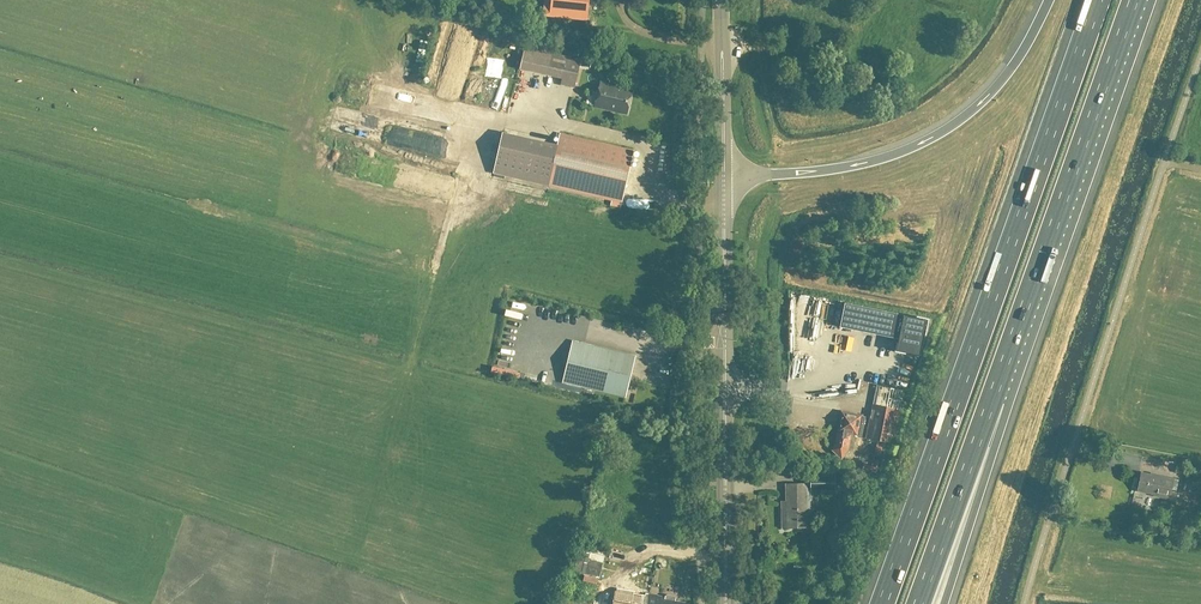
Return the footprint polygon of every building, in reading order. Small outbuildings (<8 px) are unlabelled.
[(539,13),(582,17),(584,0),(540,0),(539,13)] [(580,60),(552,54),(553,50),(525,43),(519,68),(575,81),(580,60)] [(632,91),(600,84),(595,107),(611,111),(612,110),(616,111),(616,112),(626,114),(632,91)] [(548,187),(557,146),(501,133),(492,175),(548,187)] [(621,204),(633,152),(560,135),(557,146),(547,188),(621,204)] [(844,304),(839,328),(897,340),(895,352),(919,357),(927,321),(844,304)] [(572,342),(562,384),(625,399),(635,357),(572,342)] [(893,445),(904,392),(876,387),(866,439),(893,445)] [(861,437),(864,418),(860,418),(860,417),(842,413),(835,444),(832,451),(838,456),(842,457),(847,450),(850,435),(861,437)] [(1157,477),(1140,473),(1136,491),(1153,494),(1153,496),(1169,499),(1173,479),(1157,476),(1157,477)] [(806,501),(806,491),(834,491),(834,476),(802,477),(802,484),(785,485),(785,505),(781,505),(781,528),(807,528),(807,529),(814,529),(813,501),(806,501)] [(837,480),(837,492),(848,492),(848,480),(837,480)] [(1185,523),(1180,517),(1174,521),(1179,528),(1185,523)] [(649,595),(616,589),(613,603),(648,603),(649,595)] [(674,603),(674,601),(665,600),(665,598),(657,597),(657,596),(649,595),(648,603),(682,603),(674,603)]
